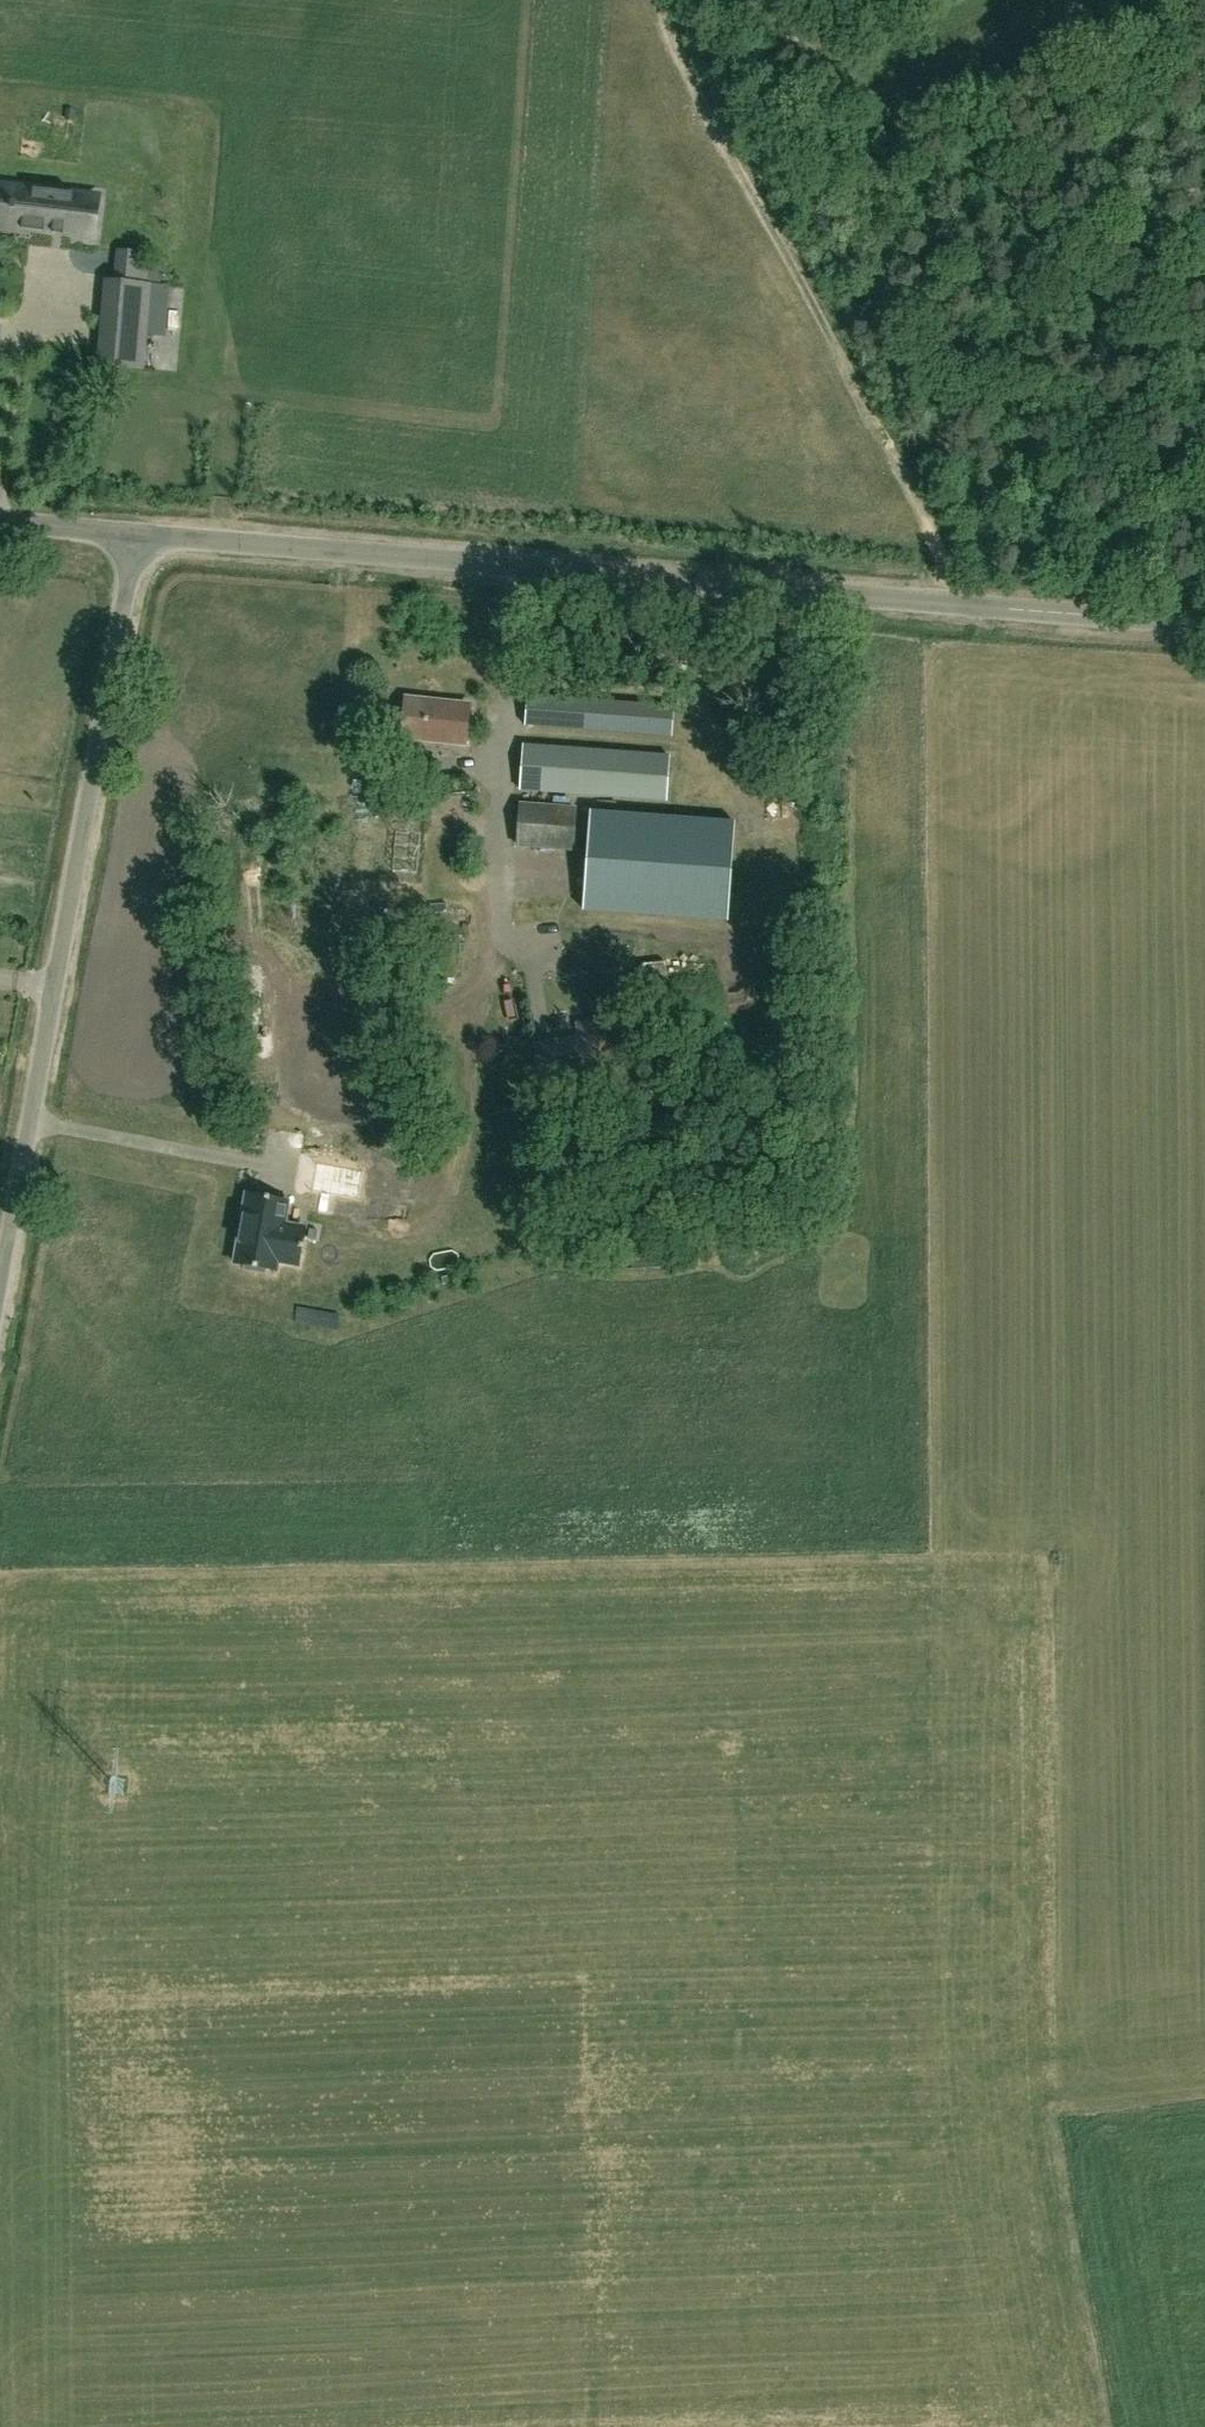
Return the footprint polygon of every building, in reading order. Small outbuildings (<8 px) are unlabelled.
[(0,187),(0,228),(73,240),(80,198),(0,187)] [(110,376),(141,379),(147,304),(117,301),(110,376)] [(673,735),(675,706),(527,695),(525,724),(673,735)] [(464,744),(468,705),(406,699),(402,738),(464,744)] [(665,801),(669,756),(524,746),(521,790),(665,801)] [(574,850),(577,811),(520,807),(517,846),(574,850)] [(736,821),(590,810),(583,911),(728,921),(736,821)] [(417,850),(397,846),(397,883),(416,884),(417,850)] [(541,1076),(619,1065),(612,1020),(578,1025),(580,1038),(536,1045),(541,1076)] [(279,1195),(258,1192),(257,1196),(247,1194),(235,1263),(245,1265),(244,1269),(265,1273),(266,1269),(276,1270),(278,1261),(299,1265),(305,1228),(284,1224),(288,1201),(278,1200),(279,1195)]
